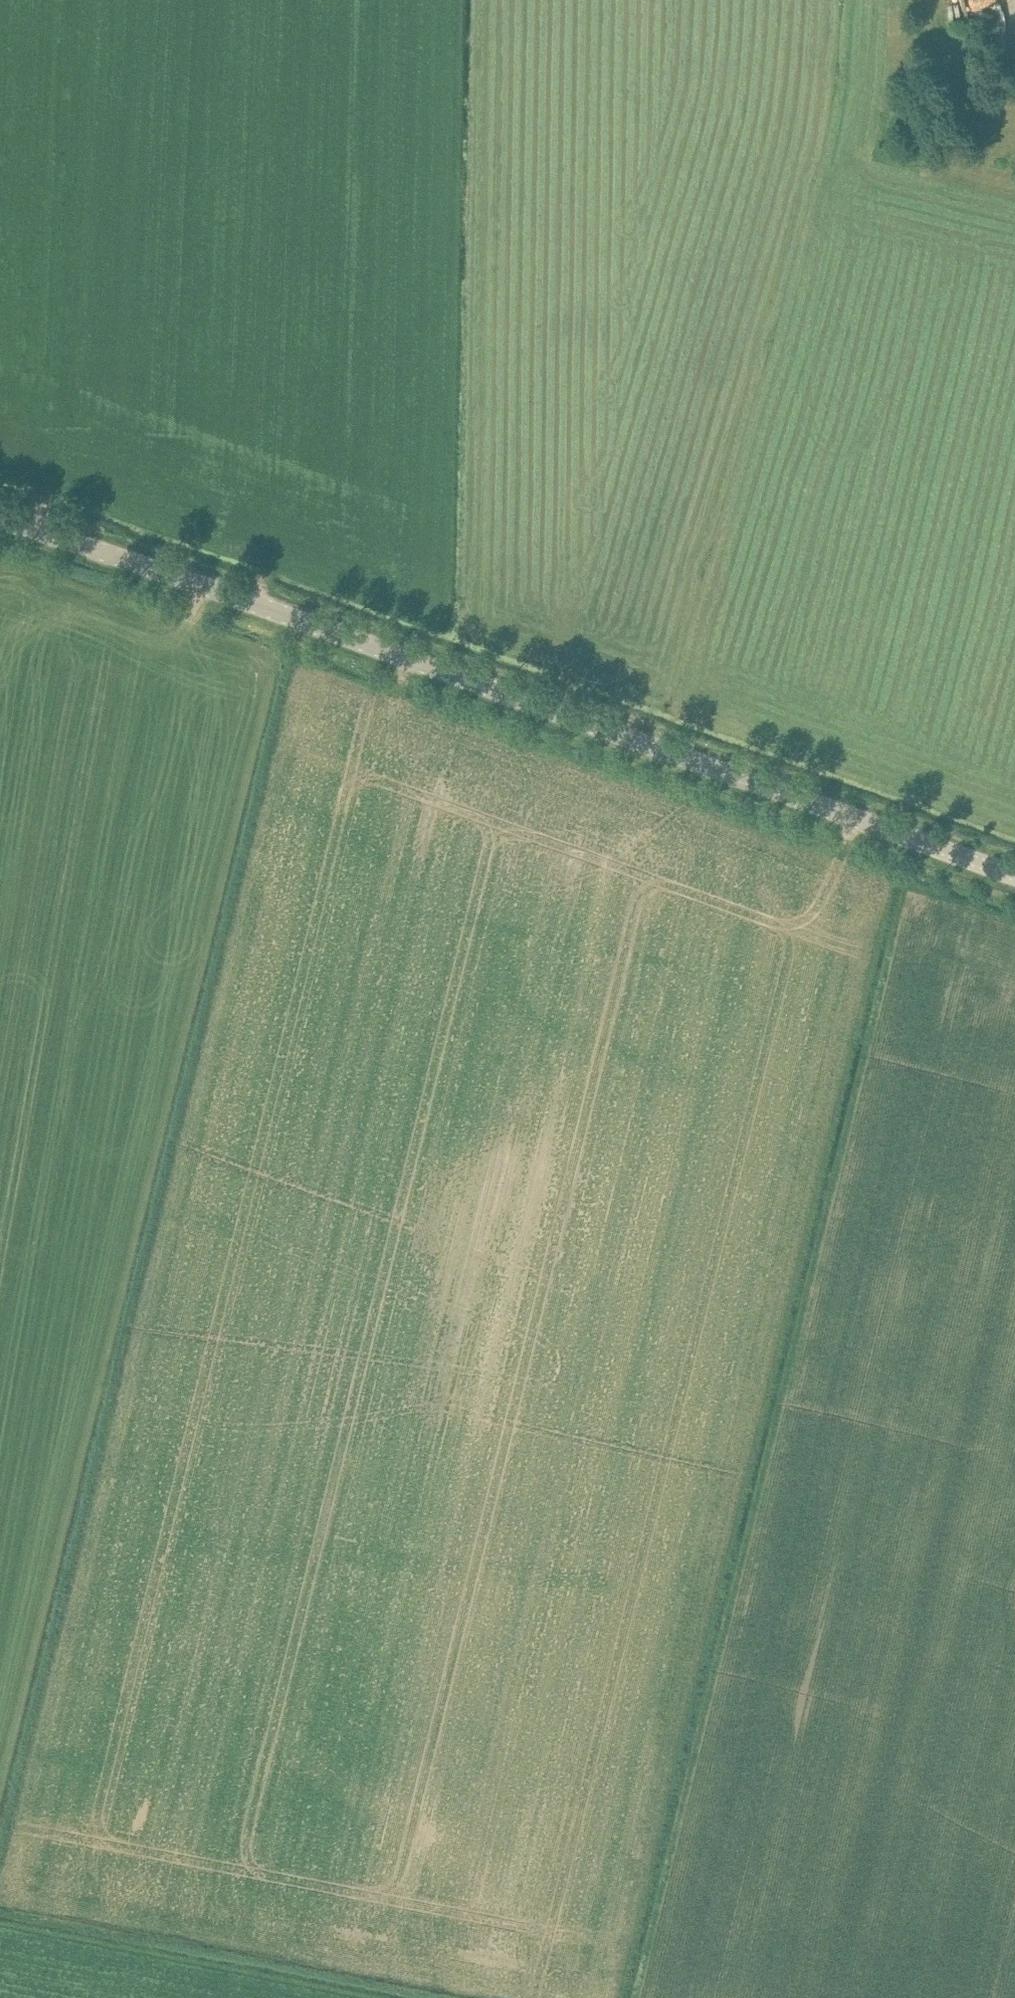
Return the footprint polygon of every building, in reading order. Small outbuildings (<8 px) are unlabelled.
[(1000,3),(991,5),(1000,67),(1010,66),(1004,24),(1003,24),(1000,3)]
